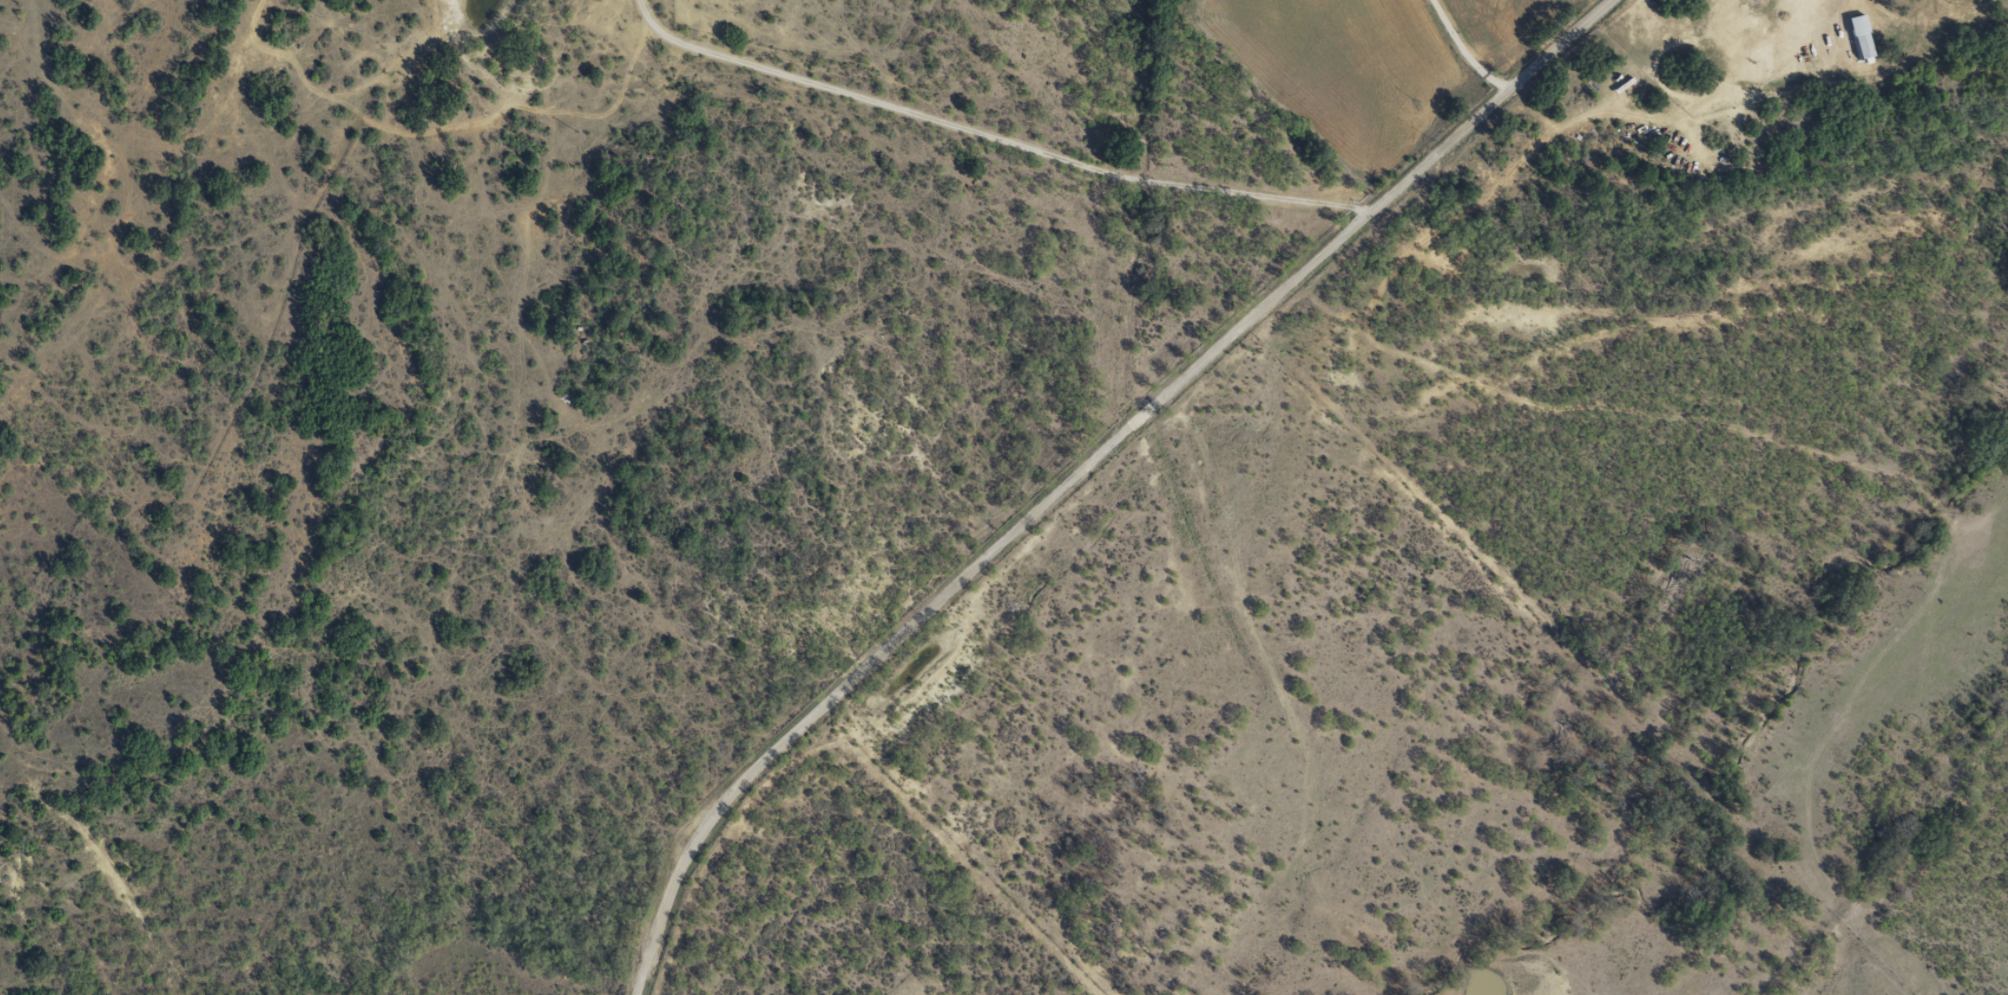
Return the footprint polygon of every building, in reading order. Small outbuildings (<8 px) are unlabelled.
[(1875,56),(1868,23),(1867,23),(1865,13),(1846,17),(1856,60),(1875,56)]
